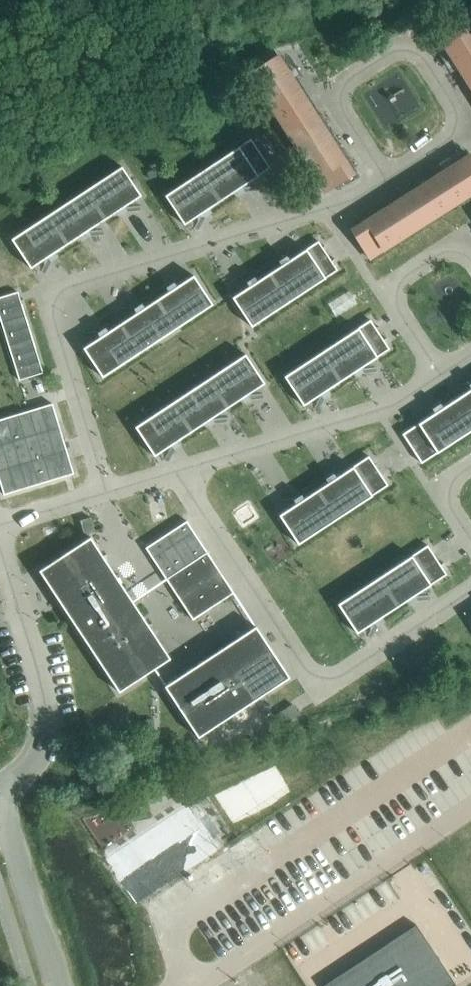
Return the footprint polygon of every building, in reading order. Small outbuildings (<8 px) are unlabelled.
[(470,85),(470,26),(469,23),(442,40),(470,85)] [(277,55),(250,72),(323,186),(350,169),(277,55)] [(270,168),(250,138),(165,195),(185,225),(270,168)] [(470,192),(470,155),(357,227),(374,254),(470,192)] [(30,268),(141,196),(122,166),(11,239),(30,268)] [(338,269),(318,240),(233,297),(252,326),(338,269)] [(103,377),(214,304),(195,275),(83,348),(103,377)] [(18,292),(0,298),(0,315),(20,380),(43,373),(18,292)] [(389,349),(369,320),(284,377),(304,406),(389,349)] [(155,455),(266,383),(246,353),(135,426),(155,455)] [(403,433),(422,462),(470,430),(470,388),(403,433)] [(0,420),(0,481),(4,494),(73,473),(52,404),(0,420)] [(389,482),(369,453),(284,510),(303,539),(389,482)] [(185,520),(145,546),(166,579),(192,619),(233,593),(206,553),(185,520)] [(171,658),(90,535),(38,569),(119,692),(171,658)] [(447,573),(427,544),(342,601),(362,630),(447,573)] [(199,737),(290,677),(256,625),(165,685),(199,737)] [(293,703),(279,713),(286,724),(300,715),(293,703)] [(323,985),(452,985),(456,984),(416,924),(323,985)]
